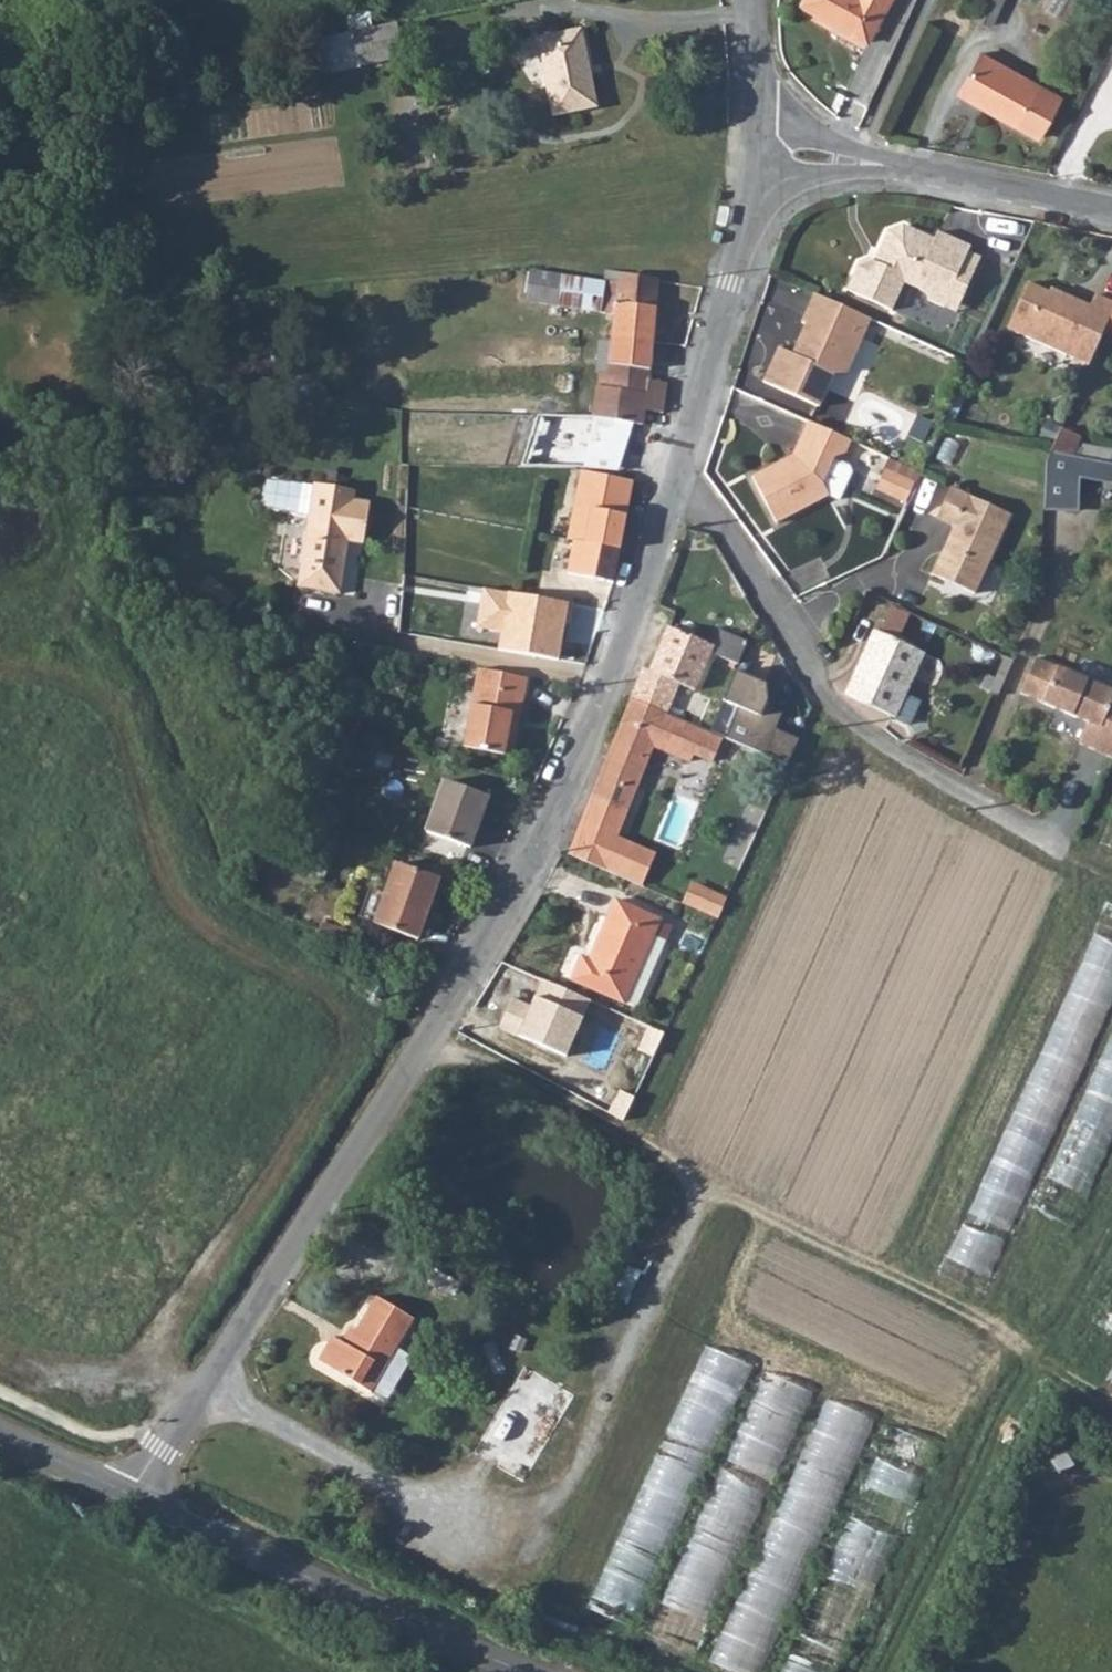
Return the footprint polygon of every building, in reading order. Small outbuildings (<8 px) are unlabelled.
[(866,43),(889,0),(802,0),(799,6),(866,43)] [(989,27),(1003,0),(983,0),(974,19),(989,27)] [(352,32),(359,65),(404,55),(403,52),(397,23),(352,32)] [(547,81),(554,115),(596,106),(581,31),(538,40),(547,81)] [(313,40),(320,73),(359,65),(352,32),(313,40)] [(959,95),(1017,126),(1039,85),(981,54),(959,95)] [(285,59),(288,69),(303,67),(301,56),(285,59)] [(731,206),(722,205),(719,224),(727,225),(731,206)] [(854,263),(842,291),(887,310),(899,283),(920,292),(923,300),(939,306),(943,297),(956,303),(964,283),(951,278),(957,264),(970,270),(975,256),(963,251),(965,246),(932,232),(929,240),(897,225),(882,231),(869,263),(863,260),(854,263)] [(957,264),(951,278),(964,283),(970,270),(957,264)] [(560,275),(583,279),(584,265),(560,267),(560,275)] [(525,301),(614,315),(612,337),(652,343),(658,279),(621,274),(619,283),(605,281),(605,282),(583,279),(560,275),(530,270),(528,280),(525,301)] [(605,281),(619,283),(621,274),(621,272),(606,270),(605,281)] [(1111,313),(1111,301),(1096,293),(1091,305),(1059,292),(1057,296),(1029,283),(1009,329),(1091,363),(1106,328),(1111,313)] [(858,316),(808,295),(796,324),(800,326),(787,355),(773,350),(758,384),(815,409),(829,374),(842,373),(859,333),(852,330),(858,316)] [(943,297),(939,306),(952,312),(956,303),(943,297)] [(858,316),(852,330),(859,333),(865,319),(858,316)] [(599,371),(594,416),(642,424),(644,411),(662,413),(666,384),(649,381),(652,343),(612,337),(612,343),(609,372),(599,371)] [(599,371),(609,372),(612,343),(602,342),(599,371)] [(847,442),(804,423),(788,457),(748,479),(773,524),(825,496),(819,485),(830,459),(841,454),(847,442)] [(1065,427),(1053,452),(1077,456),(1085,436),(1065,427)] [(1047,508),(1081,511),(1082,477),(1111,482),(1111,462),(1077,456),(1053,452),(1049,463),(1047,508)] [(578,487),(592,490),(594,475),(580,471),(578,487)] [(906,504),(914,484),(888,472),(879,492),(906,504)] [(578,487),(567,538),(573,539),(567,573),(611,582),(631,481),(594,475),(592,490),(578,487)] [(309,517),(298,587),(339,594),(347,541),(364,544),(370,503),(354,500),(355,491),(315,484),(309,517)] [(1009,516),(949,488),(935,519),(952,527),(930,576),(973,595),(1009,516)] [(1084,495),(1082,502),(1089,505),(1092,496),(1084,495)] [(845,695),(912,724),(924,700),(909,694),(924,654),(897,642),(904,625),(888,618),(881,634),(874,630),(845,695)] [(651,673),(679,684),(695,692),(710,656),(737,666),(746,643),(718,632),(712,646),(668,629),(651,673)] [(1088,724),(1079,744),(1111,759),(1111,694),(1035,660),(1020,694),(1088,724)] [(631,699),(667,714),(679,684),(651,673),(643,669),(631,699)] [(504,756),(511,713),(520,715),(526,680),(476,671),(463,747),(504,756)] [(725,740),(789,767),(800,742),(776,732),(783,715),(766,708),(768,702),(761,699),(766,686),(734,673),(723,702),(738,709),(725,740)] [(667,714),(631,699),(584,818),(618,832),(654,746),(690,763),(694,755),(713,763),(723,739),(680,720),(667,714)] [(504,756),(512,757),(520,715),(511,713),(504,756)] [(318,747),(327,750),(332,737),(322,734),(318,747)] [(425,832),(469,847),(487,797),(444,781),(425,832)] [(375,926),(417,940),(438,879),(396,865),(375,926)] [(694,879),(685,901),(721,917),(731,895),(694,879)] [(972,1235),(1011,1250),(1111,990),(1111,902),(1103,898),(972,1235)] [(570,980),(577,983),(635,1008),(664,940),(654,936),(660,920),(614,899),(589,959),(581,956),(570,980)] [(654,936),(664,940),(671,925),(660,920),(654,936)] [(577,983),(566,1008),(591,1019),(596,1007),(618,1017),(621,1010),(632,1015),(635,1008),(577,983)] [(1093,1092),(1111,1100),(1111,1044),(1093,1092)] [(1076,1224),(1098,1173),(1059,1157),(1037,1208),(1076,1224)] [(370,1393),(396,1350),(413,1320),(377,1298),(347,1347),(331,1338),(318,1361),(370,1393)] [(523,1367),(472,1454),(522,1484),(573,1397),(523,1367)] [(763,1368),(651,1633),(699,1653),(811,1388),(763,1368)] [(693,1369),(593,1609),(638,1628),(739,1388),(693,1369)] [(873,1415),(824,1395),(715,1661),(743,1671),(766,1671),(873,1415)]
